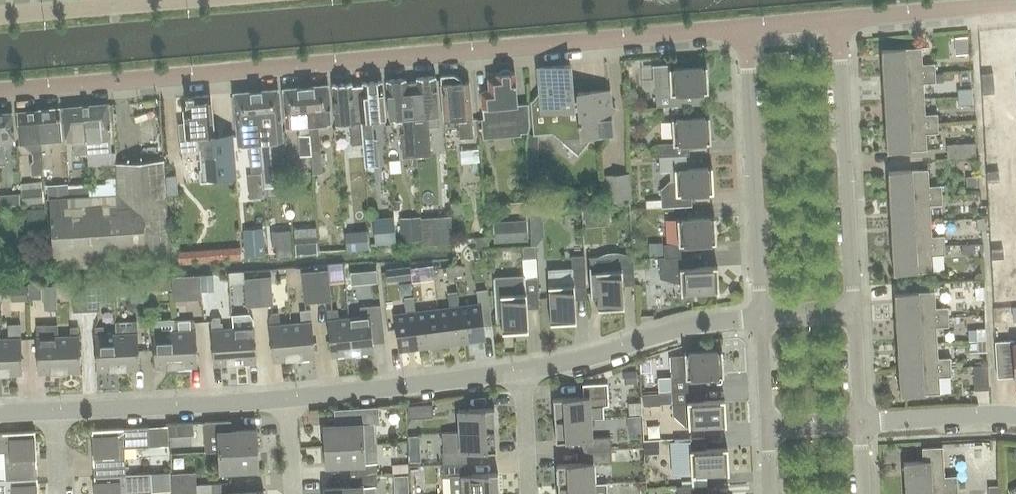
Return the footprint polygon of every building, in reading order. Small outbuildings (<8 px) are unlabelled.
[(958,37),(958,54),(969,53),(968,37),(958,37)] [(922,47),(882,50),(883,75),(936,72),(935,63),(923,64),(922,47)] [(580,142),(576,98),(574,98),(571,64),(539,67),(541,90),(533,100),(532,100),(534,134),(559,132),(576,146),(580,142)] [(709,92),(707,66),(670,68),(669,64),(655,65),(657,107),(687,105),(686,93),(709,92)] [(518,104),(515,72),(512,72),(509,69),(502,70),(499,73),(496,73),(497,77),(489,78),(490,90),(482,91),(486,136),(530,132),(528,104),(528,103),(518,104)] [(936,82),(936,72),(883,75),(885,101),(925,98),(924,83),(936,82)] [(981,74),(982,84),(994,83),(993,73),(981,74)] [(473,119),(470,81),(462,82),(462,79),(455,75),(455,74),(441,76),(445,120),(460,119),(461,138),(474,138),(473,119)] [(432,156),(429,116),(440,115),(436,76),(417,78),(417,81),(412,81),(418,144),(416,144),(417,157),(432,156)] [(406,78),(387,80),(391,119),(404,118),(405,125),(403,125),(403,133),(402,133),(404,158),(417,157),(416,144),(418,144),(412,81),(407,82),(406,78)] [(385,119),(382,80),(363,82),(363,85),(358,85),(363,144),(363,153),(364,167),(378,166),(376,136),(373,137),(371,120),(385,119)] [(363,144),(358,85),(353,86),(353,83),(333,84),(336,123),(350,122),(352,144),(363,144)] [(995,93),(994,83),(982,84),(983,94),(995,93)] [(323,173),(319,124),(332,123),(328,85),(306,87),(312,155),(314,174),(323,173)] [(312,155),(306,87),(284,89),(287,127),(300,125),(301,135),(300,135),(301,155),(312,155)] [(973,96),(973,88),(958,89),(959,97),(973,96)] [(273,163),(271,142),(281,141),(279,127),(282,127),(279,89),(257,91),(262,163),(263,165),(263,172),(264,187),(275,186),(273,163)] [(612,114),(616,109),(611,104),(610,90),(578,92),(578,98),(576,98),(580,142),(576,146),(581,151),(594,136),(613,134),(612,114)] [(262,163),(256,91),(234,93),(239,147),(249,146),(251,166),(252,166),(252,173),(263,172),(262,163)] [(236,177),(233,133),(214,135),(211,95),(187,97),(188,110),(185,110),(186,122),(179,122),(182,151),(201,149),(204,180),(236,177)] [(974,104),(973,96),(959,97),(959,105),(974,104)] [(926,114),(925,98),(885,101),(886,126),(939,123),(938,114),(926,114)] [(109,104),(84,106),(87,140),(89,140),(90,154),(112,152),(111,138),(112,138),(109,104)] [(87,140),(84,106),(64,108),(67,142),(74,141),(75,155),(90,154),(89,140),(87,140)] [(60,108),(39,110),(44,169),(54,168),(53,152),(52,152),(51,140),(62,139),(60,108)] [(44,169),(39,110),(17,112),(20,143),(33,153),(33,161),(31,163),(32,175),(44,174),(44,169)] [(0,113),(0,177),(7,176),(4,144),(15,143),(13,112),(0,113)] [(674,143),(659,144),(660,157),(685,155),(690,155),(689,143),(711,142),(710,116),(672,118),(674,143)] [(939,133),(939,123),(886,126),(888,152),(928,149),(927,133),(939,133)] [(976,156),(976,143),(947,144),(948,157),(976,156)] [(478,150),(461,151),(462,163),(479,162),(478,150)] [(364,167),(363,153),(352,154),(354,174),(365,173),(364,167)] [(685,155),(660,157),(661,172),(675,171),(676,180),(671,181),(663,188),(661,188),(662,200),(662,207),(683,206),(693,205),(692,193),(714,192),(713,166),(686,168),(685,155)] [(169,260),(166,206),(166,192),(164,171),(164,160),(117,164),(118,178),(120,194),(93,196),(68,198),(52,199),(56,267),(169,260)] [(889,172),(890,197),(942,194),(942,185),(929,186),(929,169),(889,172)] [(1000,180),(999,170),(987,171),(987,181),(1000,180)] [(176,171),(164,171),(166,192),(177,191),(176,171)] [(632,201),(630,173),(601,175),(603,203),(632,201)] [(120,194),(118,178),(107,179),(107,184),(92,185),(93,196),(120,194)] [(968,188),(978,188),(978,178),(967,178),(968,188)] [(77,183),(78,197),(93,196),(92,185),(92,182),(77,183)] [(52,199),(68,198),(67,184),(48,185),(49,199),(52,199)] [(22,189),(24,205),(44,203),(42,187),(22,189)] [(931,220),(931,206),(930,205),(943,204),(942,194),(890,197),(891,223),(931,220)] [(647,199),(647,208),(662,207),(662,200),(662,198),(647,199)] [(459,214),(458,203),(450,203),(451,214),(459,214)] [(596,206),(597,223),(609,222),(607,205),(596,206)] [(432,217),(434,244),(452,243),(450,216),(432,217)] [(394,217),(374,219),(376,243),(396,241),(394,217)] [(401,218),(403,240),(419,239),(418,217),(401,218)] [(678,219),(678,220),(679,243),(664,244),(665,257),(695,255),(695,244),(717,243),(715,217),(678,219)] [(988,231),(987,219),(977,219),(978,231),(988,231)] [(528,241),(527,220),(494,222),(495,242),(528,241)] [(932,236),(931,220),(891,223),(893,248),(945,245),(945,235),(932,236)] [(247,255),(264,254),(263,229),(245,230),(247,255)] [(320,235),(321,244),(330,243),(329,234),(320,235)] [(487,237),(476,237),(476,248),(487,248),(487,237)] [(663,243),(651,243),(651,256),(663,256),(663,243)] [(946,254),(945,245),(893,248),(894,273),(934,271),(933,255),(946,254)] [(963,246),(963,254),(975,253),(975,245),(963,246)] [(540,308),(538,278),(536,246),(523,247),(525,275),(494,276),(496,316),(497,316),(497,315),(503,315),(504,331),(503,331),(503,332),(529,331),(528,309),(540,308)] [(990,249),(991,259),(1003,258),(1003,248),(990,249)] [(635,284),(633,254),(620,255),(620,256),(621,256),(621,261),(612,261),(609,259),(602,257),(598,257),(589,257),(590,266),(592,297),(593,296),(593,292),(599,292),(600,308),(599,308),(599,309),(625,307),(623,285),(635,284)] [(696,267),(695,255),(665,257),(659,257),(660,278),(676,282),(681,282),(682,294),(719,292),(718,266),(696,267)] [(551,323),(577,322),(575,300),(587,299),(585,256),(572,256),(572,269),(548,270),(551,323)] [(463,265),(455,266),(456,276),(464,275),(463,265)] [(410,266),(387,269),(388,279),(412,276),(410,266)] [(456,276),(455,266),(447,267),(448,277),(456,276)] [(335,276),(345,276),(344,267),(334,268),(335,276)] [(332,301),(329,269),(316,271),(319,302),(332,301)] [(420,270),(412,271),(413,282),(422,280),(420,270)] [(319,302),(316,271),(302,272),(306,304),(319,302)] [(203,291),(211,291),(210,274),(202,275),(203,291)] [(201,299),(200,275),(173,276),(173,292),(174,300),(201,299)] [(354,275),(346,276),(347,287),(355,286),(354,275)] [(173,292),(173,276),(158,276),(158,292),(173,292)] [(274,305),(272,276),(258,277),(261,306),(274,305)] [(261,306),(258,277),(245,278),(247,307),(261,306)] [(115,302),(114,278),(85,279),(87,311),(101,310),(100,302),(115,302)] [(87,311),(85,279),(75,280),(75,285),(73,285),(74,312),(87,311)] [(12,285),(12,299),(28,299),(28,285),(12,285)] [(58,308),(57,285),(44,285),(45,309),(58,308)] [(985,299),(984,287),(976,287),(977,299),(985,299)] [(479,304),(460,306),(464,341),(486,338),(485,326),(493,325),(488,289),(477,290),(479,304)] [(464,341),(460,306),(459,306),(457,291),(449,292),(450,307),(438,309),(443,343),(464,341)] [(895,293),(897,319),(949,316),(948,307),(936,307),(935,291),(895,293)] [(421,346),(417,311),(416,311),(414,298),(406,299),(408,313),(395,314),(399,349),(421,346)] [(361,307),(362,316),(350,318),(353,354),(374,351),(373,338),(385,336),(382,305),(361,307)] [(353,354),(350,318),(338,319),(337,309),(327,310),(332,356),(353,354)] [(443,343),(438,309),(417,311),(421,346),(443,343)] [(302,310),(303,322),(291,323),(295,359),(316,357),(311,310),(302,310)] [(295,359),(291,323),(279,324),(278,312),(272,313),(270,318),(274,361),(295,359)] [(257,362),(254,319),(251,315),(245,315),(245,327),(233,328),(236,364),(257,362)] [(236,364),(233,328),(223,329),(222,316),(215,317),(212,321),(215,365),(236,364)] [(949,326),(949,316),(897,319),(898,344),(938,342),(937,327),(949,326)] [(175,321),(175,319),(154,320),(154,332),(156,368),(177,367),(175,321)] [(198,366),(196,330),(195,330),(195,320),(175,321),(177,367),(198,366)] [(140,369),(138,333),(137,321),(117,322),(117,334),(119,370),(140,369)] [(23,374),(22,338),(21,324),(12,324),(12,338),(0,338),(2,374),(23,374)] [(60,372),(59,336),(47,337),(46,325),(37,325),(39,373),(60,372)] [(119,370),(117,334),(104,334),(104,326),(95,327),(98,371),(119,370)] [(81,371),(80,335),(79,327),(71,327),(71,336),(59,336),(60,372),(81,371)] [(987,340),(986,328),(978,329),(979,340),(987,340)] [(979,352),(979,340),(970,341),(971,352),(979,352)] [(988,351),(987,340),(979,340),(979,352),(988,351)] [(1015,344),(1015,340),(996,341),(998,377),(1015,376),(1015,381),(1015,344)] [(939,358),(938,342),(898,344),(899,370),(952,367),(951,357),(939,358)] [(723,350),(685,352),(685,354),(670,355),(672,379),(672,391),(703,389),(702,377),(724,376),(723,350)] [(975,390),(989,389),(988,365),(974,366),(975,390)] [(952,376),(952,367),(899,370),(901,395),(941,393),(940,377),(952,376)] [(637,384),(637,371),(627,372),(627,385),(637,384)] [(672,379),(660,379),(660,391),(672,391),(672,379)] [(609,405),(609,396),(608,383),(583,385),(584,397),(554,398),(555,420),(592,418),(591,406),(609,405)] [(727,425),(725,400),(703,401),(703,389),(672,391),(660,391),(661,403),(673,402),(674,415),(687,427),(689,426),(689,428),(727,425)] [(649,392),(643,392),(644,405),(661,404),(661,403),(660,391),(649,392)] [(409,418),(434,417),(433,404),(408,406),(409,418)] [(376,443),(375,424),(380,424),(379,407),(348,409),(349,424),(325,426),(325,424),(324,424),(325,446),(376,443)] [(495,408),(459,410),(460,431),(496,429),(495,408)] [(593,438),(592,418),(555,420),(556,441),(586,439),(587,451),(612,450),(611,437),(593,438)] [(256,428),(257,429),(232,431),(231,421),(205,422),(207,452),(219,452),(259,449),(258,428),(256,428)] [(170,437),(194,436),(194,424),(170,425),(170,437)] [(169,426),(149,427),(149,437),(169,436),(169,426)] [(127,475),(125,448),(150,447),(149,437),(149,427),(92,430),(95,476),(127,475)] [(496,429),(460,431),(444,432),(445,452),(442,452),(443,464),(468,463),(467,452),(498,450),(496,429)] [(36,431),(0,433),(0,480),(38,478),(36,431)] [(692,476),(727,475),(727,444),(704,445),(706,437),(673,439),(675,475),(692,474),(692,476)] [(647,454),(660,454),(659,441),(647,442),(647,454)] [(378,474),(376,443),(325,446),(326,467),(327,467),(327,466),(352,464),(353,476),(378,474)] [(906,488),(906,493),(958,493),(958,475),(945,476),(943,447),(923,448),(923,461),(904,462),(906,488)] [(410,449),(411,462),(422,462),(421,448),(410,449)] [(260,471),(259,449),(219,452),(220,472),(259,470),(259,471),(260,471)] [(594,464),(613,463),(612,450),(587,451),(587,463),(558,464),(559,486),(595,484),(595,483),(594,464)] [(499,472),(469,474),(468,463),(443,464),(444,477),(450,476),(451,493),(497,493),(500,493),(499,472)] [(409,472),(408,464),(392,465),(393,473),(409,472)] [(171,472),(151,473),(152,483),(172,482),(171,472)] [(172,473),(173,485),(197,484),(196,472),(172,473)] [(152,493),(152,483),(151,473),(127,475),(95,476),(96,493),(129,493),(152,493)] [(378,486),(378,474),(353,476),(354,487),(325,488),(325,487),(324,487),(324,493),(376,493),(375,486),(378,486)] [(409,483),(409,474),(396,474),(396,484),(409,483)] [(38,478),(0,480),(0,493),(39,493),(38,478)] [(595,483),(595,484),(559,486),(559,493),(608,493),(607,483),(595,483)] [(197,484),(173,485),(173,493),(197,493),(197,484)] [(708,485),(678,487),(678,493),(709,493),(708,485)] [(1002,485),(990,486),(991,493),(1003,493),(1002,485)]
